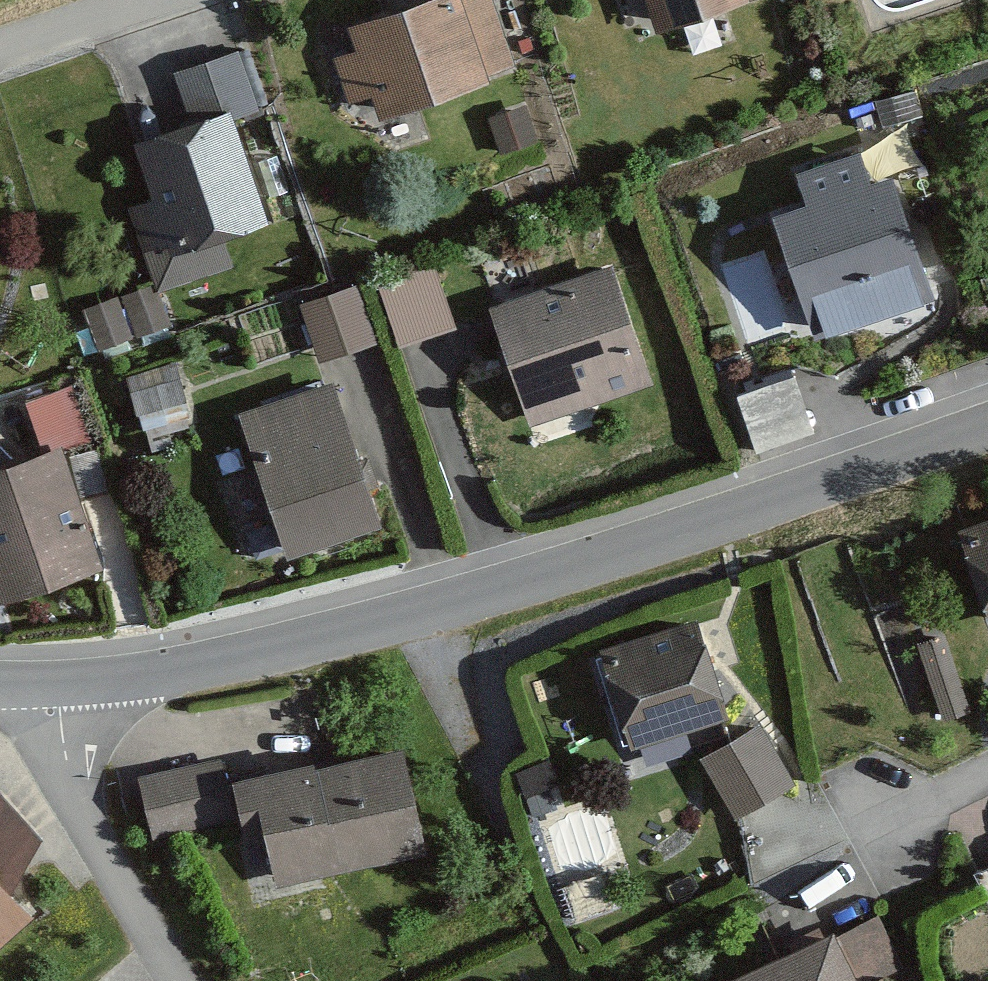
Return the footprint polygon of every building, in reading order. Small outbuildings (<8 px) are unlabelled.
[(353,27),(382,106),(509,60),(487,0),(426,0),(353,27)] [(661,21),(722,0),(654,0),(661,21)] [(141,142),(176,243),(263,213),(227,112),(253,103),(236,51),(177,72),(194,123),(141,142)] [(527,104),(488,118),(501,154),(540,140),(527,104)] [(780,213),(818,326),(927,289),(889,178),(868,185),(857,155),(804,173),(814,202),(780,213)] [(378,285),(399,348),(457,329),(436,266),(378,285)] [(498,308),(535,414),(644,377),(607,271),(498,308)] [(156,285),(122,296),(136,339),(171,327),(156,285)] [(355,286),(299,304),(320,364),(375,346),(355,286)] [(117,299),(83,311),(98,353),(132,340),(117,299)] [(178,361),(126,376),(138,418),(190,403),(178,361)] [(736,380),(748,436),(811,423),(798,366),(736,380)] [(83,372),(26,386),(39,439),(96,425),(83,372)] [(249,413),(293,544),(374,517),(330,386),(249,413)] [(6,595),(98,562),(58,451),(0,471),(0,579),(6,595)] [(956,540),(987,630),(987,528),(956,540)] [(945,635),(918,644),(945,723),(973,713),(945,635)] [(702,645),(611,673),(631,739),(723,711),(702,645)] [(757,728),(706,758),(736,810),(788,781),(757,728)] [(311,763),(256,776),(280,877),(422,844),(400,749),(313,769),(311,763)] [(219,761),(162,773),(168,801),(225,789),(219,761)] [(971,871),(987,907),(987,863),(971,871)] [(0,886),(0,948),(31,920),(0,886)] [(836,932),(721,980),(857,980),(836,932)]
